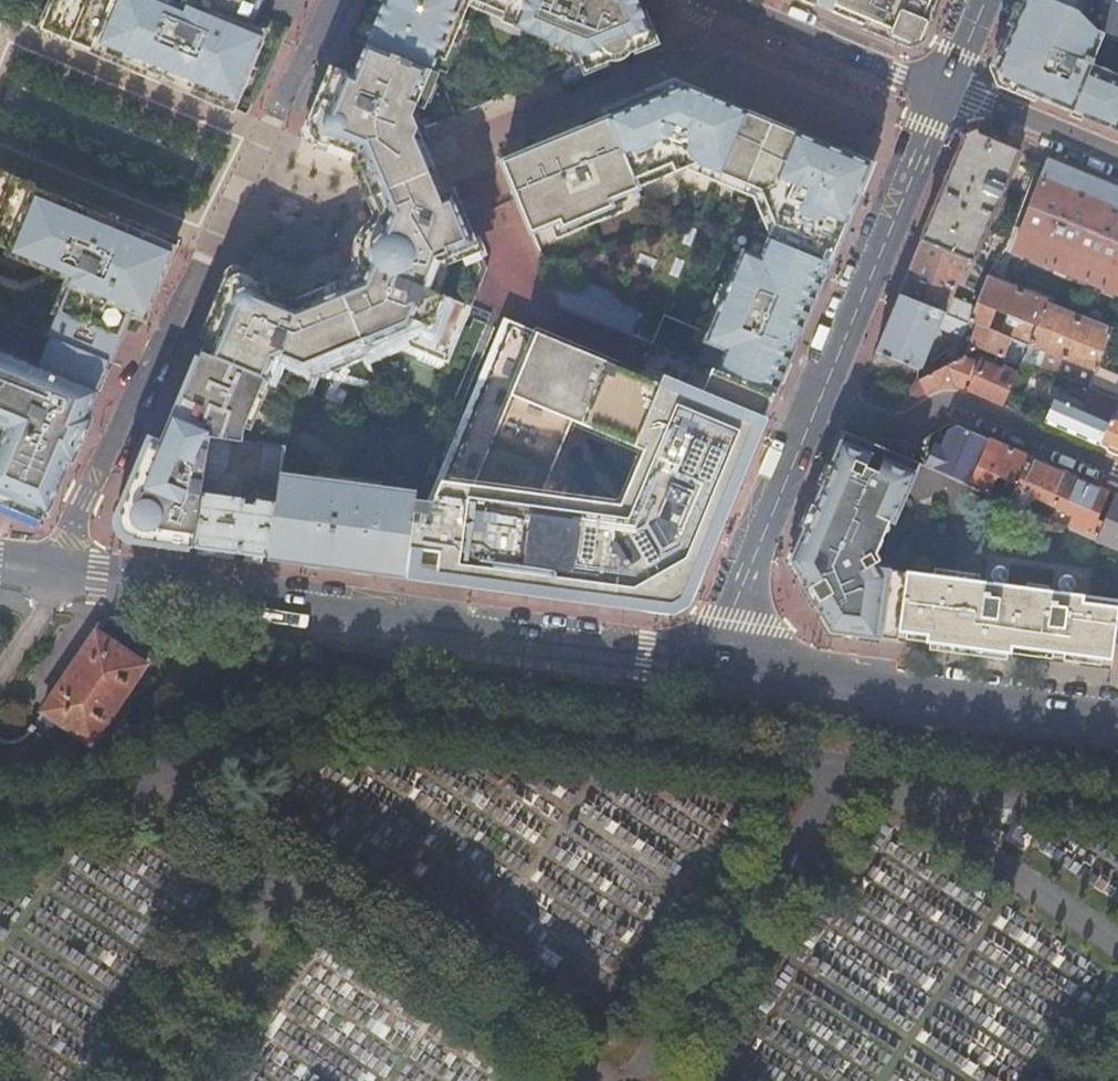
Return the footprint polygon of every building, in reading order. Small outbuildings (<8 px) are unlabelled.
[(272,30),(253,22),(249,30),(262,36),(236,98),(221,104),(52,34),(48,20),(54,0),(49,0),(37,27),(36,31),(128,69),(235,113),(272,30)] [(48,20),(52,34),(221,104),(236,98),(262,36),(249,30),(253,22),(260,6),(263,0),(190,0),(187,7),(185,13),(156,1),(154,0),(54,0),(48,20)] [(384,336),(387,342),(402,336),(406,344),(448,361),(488,267),(464,213),(455,187),(445,191),(435,168),(431,158),(427,148),(420,132),(431,128),(537,84),(583,64),(586,71),(618,58),(654,43),(641,10),(637,0),(385,0),(374,28),(367,45),(354,75),(333,66),(306,130),(311,141),(352,158),(356,167),(360,175),(364,185),(368,195),(375,214),(372,222),(364,229),(361,234),(358,239),(356,245),(356,251),(355,256),(356,261),(352,269),(325,281),(297,292),(240,269),(229,274),(212,314),(202,338),(207,340),(203,351),(254,371),(267,376),(309,394),(318,372),(352,357),(349,350),(384,336)] [(807,3),(827,11),(865,27),(882,34),(909,45),(923,39),(939,0),(799,0),(807,3)] [(1055,0),(1022,0),(1020,5),(1024,7),(1016,25),(1012,24),(1004,42),(1010,45),(1006,54),(1000,52),(995,66),(997,67),(995,71),(997,75),(999,79),(1002,80),(1001,83),(1066,109),(1072,112),(1074,108),(1084,112),(1082,116),(1099,123),(1117,131),(1117,75),(1092,64),(1094,60),(1087,57),(1098,31),(1092,24),(1080,10),(1055,0)] [(1080,10),(1092,24),(1099,7),(1102,0),(1055,0),(1080,10)] [(1117,40),(1117,0),(1112,0),(1108,10),(1098,32),(1105,34),(1117,40)] [(1020,5),(1012,24),(1016,25),(1024,7),(1020,5)] [(1099,7),(1092,24),(1098,31),(1098,32),(1108,10),(1099,7)] [(1098,32),(1098,31),(1087,57),(1094,60),(1105,34),(1098,32)] [(1010,45),(1004,42),(1000,52),(1006,54),(1010,45)] [(667,350),(775,395),(781,382),(796,346),(792,344),(794,337),(797,330),(801,332),(822,283),(841,236),(847,222),(871,164),(853,156),(793,132),(763,119),(744,111),(692,90),(678,84),(634,100),(606,111),(609,118),(597,123),(556,140),(503,162),(516,193),(532,231),(564,308),(636,337),(653,344),(667,350)] [(594,115),(597,123),(609,118),(606,111),(594,115)] [(956,160),(923,241),(969,260),(974,262),(1020,151),(979,134),(964,140),(956,160)] [(1049,163),(1032,208),(1015,252),(1117,295),(1117,192),(1049,163)] [(165,238),(179,244),(181,240),(73,197),(0,167),(0,170),(165,238)] [(0,170),(0,246),(18,253),(45,264),(74,276),(72,282),(67,293),(65,299),(57,316),(49,336),(52,337),(109,360),(111,361),(130,317),(133,308),(145,314),(171,253),(165,238),(0,170)] [(159,292),(179,244),(165,238),(171,253),(145,314),(133,308),(130,317),(143,322),(145,323),(159,292)] [(912,268),(900,296),(969,324),(970,321),(976,307),(953,298),(969,260),(923,241),(912,268)] [(43,270),(45,264),(18,253),(15,259),(43,270)] [(976,307),(970,321),(987,329),(994,310),(1007,315),(1000,334),(1030,346),(1021,366),(1089,394),(1098,370),(1112,335),(1045,308),(1047,302),(988,277),(987,279),(976,307)] [(61,291),(67,293),(72,282),(66,279),(61,291)] [(897,302),(876,353),(917,370),(922,369),(933,341),(938,343),(944,331),(960,338),(964,336),(965,333),(973,337),(966,356),(979,349),(980,350),(1021,366),(1030,346),(1000,334),(987,329),(970,321),(969,324),(900,296),(897,302)] [(51,314),(57,316),(65,299),(58,297),(51,314)] [(509,320),(442,480),(433,501),(416,499),(406,576),(673,611),(680,607),(689,603),(775,395),(667,350),(653,344),(641,374),(509,320)] [(44,516),(69,456),(73,458),(81,439),(89,420),(85,418),(109,360),(52,337),(40,368),(38,373),(25,367),(26,363),(0,352),(0,498),(44,516)] [(198,349),(203,351),(207,340),(202,338),(198,347),(198,349)] [(206,478),(212,439),(231,442),(235,442),(243,444),(246,427),(266,380),(267,376),(254,371),(203,351),(199,359),(178,412),(164,445),(151,439),(120,516),(121,524),(123,530),(126,533),(129,536),(132,538),(134,540),(195,548),(206,478)] [(960,359),(966,356),(964,351),(955,356),(957,360),(960,359)] [(919,380),(901,407),(941,383),(942,386),(947,386),(953,387),(955,384),(965,388),(974,365),(960,359),(957,360),(919,380)] [(38,373),(40,368),(26,363),(25,367),(38,373)] [(1004,405),(1018,374),(1005,369),(1003,373),(982,364),(976,376),(970,390),(1004,405)] [(1090,389),(1117,400),(1117,378),(1098,370),(1090,389)] [(271,382),(266,380),(246,427),(251,429),(271,382)] [(1044,423),(1050,425),(1101,447),(1114,417),(1117,408),(1117,400),(1090,389),(1089,394),(1081,412),(1054,399),(1044,423)] [(1114,417),(1101,447),(1117,455),(1117,419),(1114,417)] [(913,446),(926,467),(970,486),(989,441),(955,426),(951,425),(947,425),(940,428),(925,438),(913,446)] [(830,633),(897,642),(899,632),(906,572),(880,569),(871,554),(879,535),(884,537),(890,521),(894,523),(919,464),(902,456),(872,443),(844,431),(826,474),(789,562),(810,600),(830,633)] [(240,554),(267,557),(273,507),(277,480),(277,475),(281,448),(264,446),(259,479),(226,474),(231,442),(212,439),(206,478),(195,548),(240,554)] [(989,441),(970,486),(990,494),(996,479),(999,478),(1017,485),(1029,458),(996,444),(989,441)] [(243,444),(235,442),(233,452),(255,455),(256,445),(243,444)] [(1029,458),(1017,485),(1010,503),(1028,511),(1034,498),(1056,507),(1070,475),(1050,467),(1029,458)] [(318,479),(381,488),(382,482),(318,473),(318,479)] [(285,475),(284,481),(310,484),(311,478),(285,475)] [(1109,492),(1070,475),(1056,507),(1075,515),(1069,529),(1082,534),(1095,540),(1103,522),(1097,520),(1103,506),(1109,492)] [(307,563),(406,576),(416,499),(413,498),(387,495),(383,494),(384,488),(381,488),(318,479),(315,479),(314,485),(310,484),(284,481),(277,480),(273,507),(267,557),(307,563)] [(414,492),(388,489),(387,495),(413,498),(414,492)] [(1116,495),(1103,522),(1095,540),(1117,550),(1117,496),(1116,495)] [(884,537),(879,535),(871,554),(880,569),(889,570),(890,566),(883,565),(876,554),(884,537)] [(980,575),(935,569),(934,576),(979,582),(980,575)] [(899,632),(907,633),(927,636),(926,643),(942,645),(1011,654),(1012,647),(1053,653),(1065,654),(1103,659),(1112,661),(1117,617),(1117,600),(1048,591),(1027,588),(979,582),(934,576),(906,572),(899,632)] [(69,668),(43,707),(92,740),(146,662),(96,629),(69,668)] [(927,636),(907,633),(906,640),(926,643),(927,636)] [(347,660),(348,646),(337,645),(335,657),(347,660)] [(1053,653),(1012,647),(1011,654),(1052,660),(1053,653)] [(1103,659),(1065,654),(1064,661),(1076,663),(1102,666),(1103,659)]
